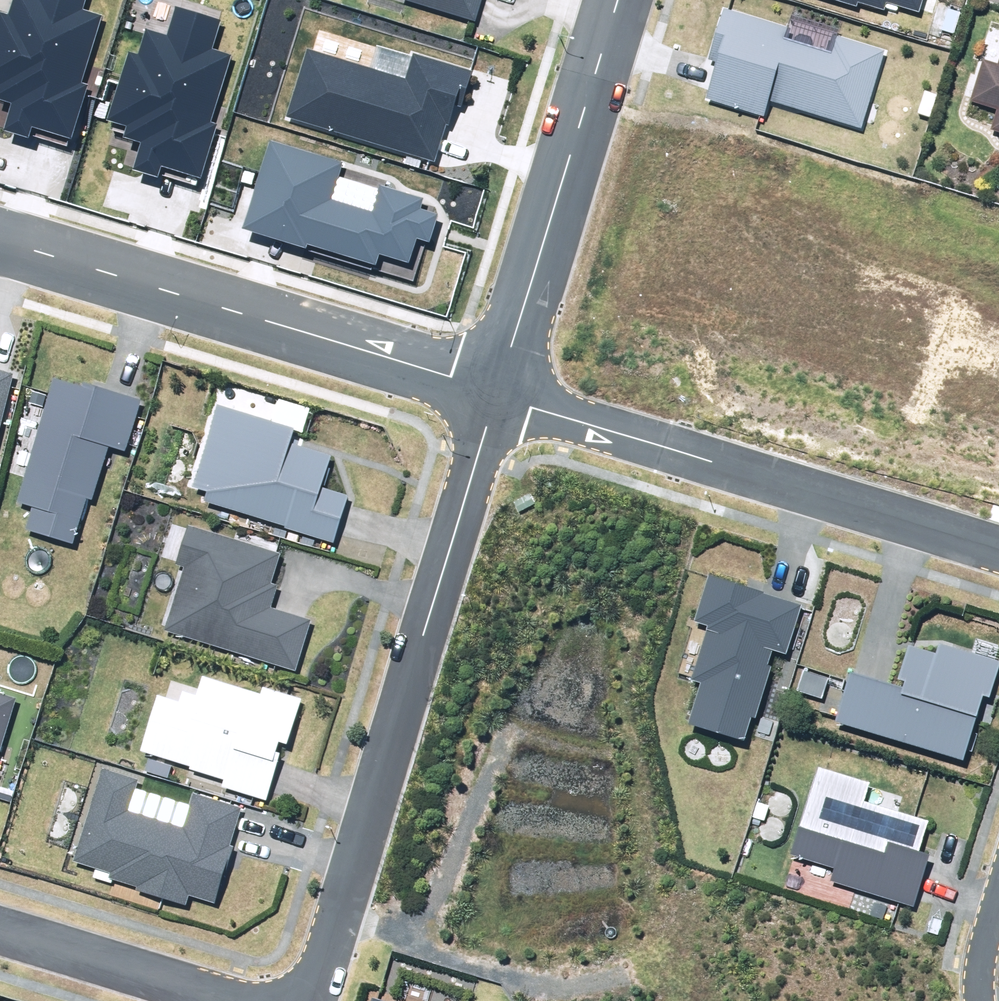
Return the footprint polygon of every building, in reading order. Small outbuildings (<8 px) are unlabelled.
[(28,136),(31,126),(70,138),(87,84),(82,82),(103,15),(83,9),(86,0),(14,0),(9,15),(0,13),(0,100),(11,104),(3,129),(28,136)] [(475,25),(483,0),(394,0),(475,25)] [(919,12),(922,0),(832,0),(855,8),(857,3),(884,12),(887,1),(919,12)] [(768,118),(772,105),(862,132),(864,125),(871,127),(878,104),(871,102),(888,48),(796,19),(794,25),(727,4),(710,58),(716,60),(710,77),(704,98),(768,118)] [(132,168),(157,176),(160,165),(200,178),(217,124),(211,122),(232,55),(212,49),(221,20),(177,6),(167,36),(147,30),(139,55),(129,52),(108,119),(127,125),(123,138),(140,143),(132,168)] [(308,48),(286,115),(435,162),(453,105),(461,107),(472,71),(414,53),(405,79),(308,48)] [(971,100),(998,108),(992,129),(998,131),(998,60),(983,55),(971,100)] [(271,140),(243,230),(375,270),(380,255),(409,264),(417,239),(430,243),(439,214),(422,209),(425,198),(380,185),(379,188),(338,175),(342,162),(271,140)] [(13,374),(0,371),(0,425),(13,374)] [(33,506),(26,531),(71,544),(85,498),(93,501),(109,446),(126,451),(141,399),(81,382),(79,387),(53,379),(17,502),(33,506)] [(203,501),(333,543),(348,496),(322,488),(333,455),(291,442),(295,428),(217,404),(191,485),(206,490),(203,501)] [(165,631),(296,670),(311,619),(272,607),(279,585),(272,583),(281,553),(187,525),(175,565),(183,568),(165,631)] [(688,725),(743,741),(750,718),(755,719),(771,666),(766,664),(770,648),(787,653),(801,603),(706,575),(692,623),(704,627),(689,679),(700,682),(688,725)] [(834,722),(963,760),(982,696),(989,698),(998,666),(998,662),(941,645),(938,654),(906,645),(898,675),(907,678),(904,689),(848,673),(834,722)] [(157,696),(141,751),(191,766),(190,770),(223,780),(221,788),(267,801),(281,753),(276,752),(279,741),(288,744),(302,698),(263,687),(261,694),(201,676),(195,694),(183,691),(179,702),(157,696)] [(16,699),(0,694),(0,751),(16,699)] [(102,768),(73,861),(109,872),(108,877),(136,886),(134,890),(185,906),(188,895),(215,904),(233,846),(229,845),(240,808),(193,793),(183,828),(129,811),(139,779),(102,768)] [(830,880),(913,905),(929,854),(917,851),(926,819),(865,801),(870,784),(815,768),(788,855),(833,869),(830,880)]
